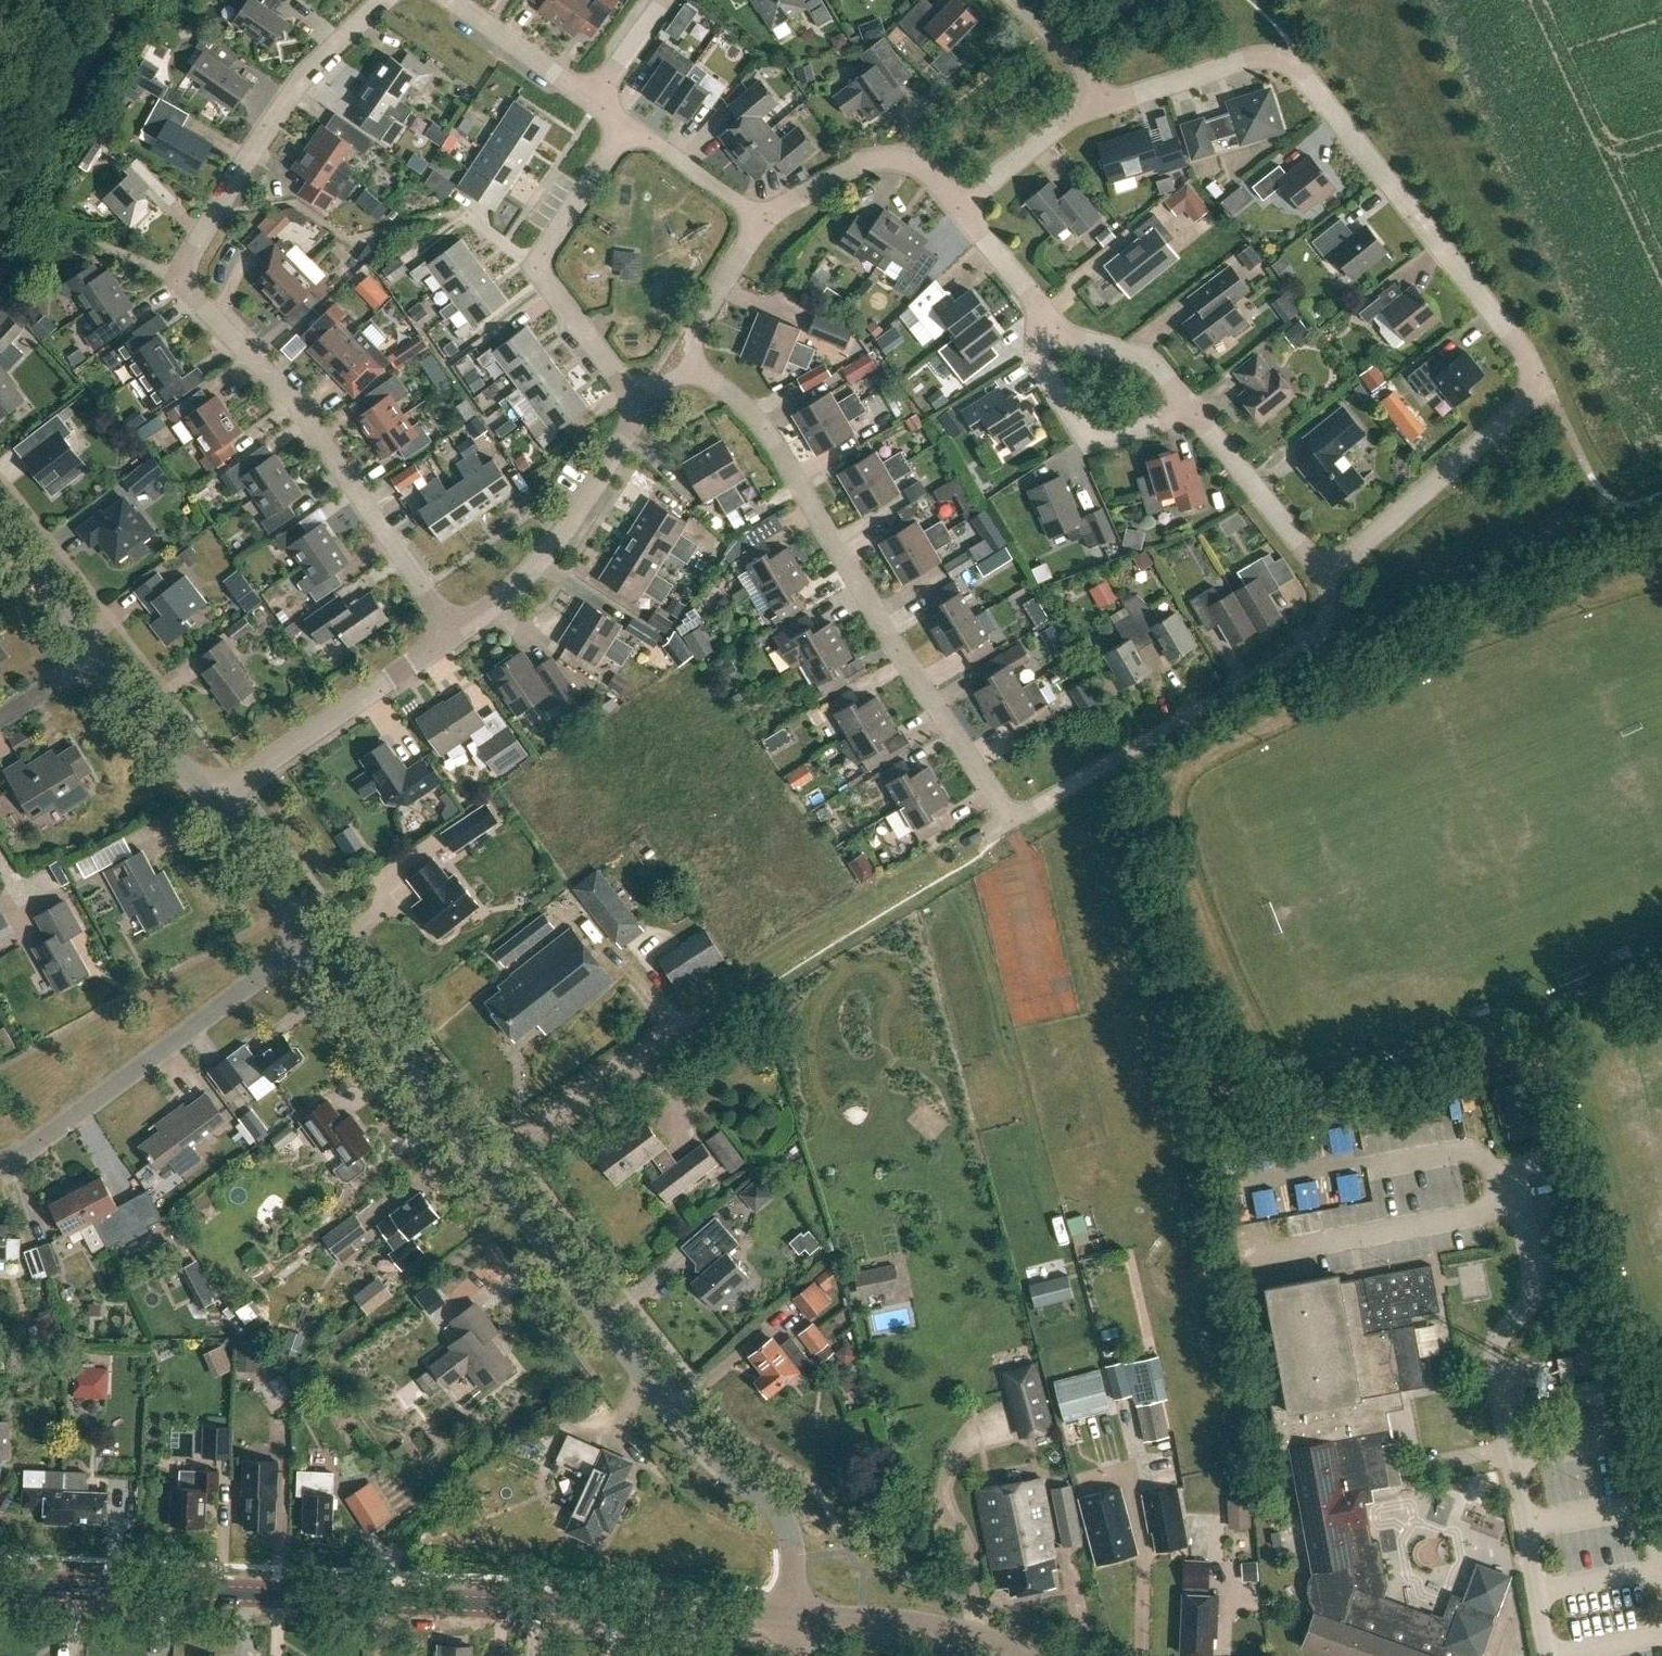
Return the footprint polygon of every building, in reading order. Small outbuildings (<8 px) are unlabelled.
[(290,23),(274,12),(282,0),(239,0),(236,4),(238,14),(233,21),(272,48),(277,41),(287,39),(285,30),(290,23)] [(557,23),(574,0),(541,0),(544,2),(539,9),(557,23)] [(592,37),(619,0),(574,0),(557,23),(576,36),(581,29),(592,37)] [(759,11),(760,10),(772,29),(808,8),(819,26),(833,18),(822,0),(752,0),(759,11)] [(926,11),(907,31),(923,46),(934,35),(947,48),(976,19),(957,0),(956,0),(935,20),(926,11)] [(670,22),(682,31),(690,20),(677,11),(670,22)] [(860,28),(864,39),(884,32),(880,21),(860,28)] [(885,35),(894,44),(903,35),(894,26),(885,35)] [(207,32),(197,47),(204,52),(189,72),(204,83),(201,87),(234,110),(252,84),(229,68),(239,54),(207,32)] [(842,34),(836,37),(834,42),(837,48),(847,43),(842,34)] [(849,87),(835,97),(848,114),(862,104),(862,105),(860,107),(870,120),(905,94),(898,86),(911,76),(884,38),(879,41),(865,51),(860,55),(870,69),(848,86),(849,87)] [(645,90),(666,106),(687,76),(687,75),(695,63),(664,41),(648,63),(659,71),(645,90)] [(370,78),(400,99),(411,84),(421,91),(435,72),(408,53),(401,63),(392,56),(386,64),(382,62),(370,78)] [(938,68),(949,79),(964,63),(954,53),(938,68)] [(666,106),(687,121),(701,101),(712,108),(728,86),(708,72),(700,84),(687,76),(666,106)] [(152,77),(146,88),(164,98),(170,87),(152,77)] [(358,122),(390,144),(404,124),(403,123),(414,108),(400,99),(370,78),(359,94),(363,97),(357,105),(366,111),(358,122)] [(730,153),(735,159),(772,129),(761,117),(779,102),(761,81),(729,107),(739,120),(720,136),(730,149),(730,153)] [(127,95),(140,102),(145,93),(132,86),(127,95)] [(1204,118),(1182,125),(1193,159),(1215,152),(1211,142),(1238,133),(1241,144),(1281,132),(1283,128),(1272,91),(1267,89),(1231,100),(1229,105),(1232,113),(1205,122),(1204,118)] [(152,114),(143,130),(159,139),(153,149),(192,170),(207,142),(181,128),(189,114),(161,98),(152,114)] [(502,122),(537,146),(551,124),(516,100),(502,122)] [(488,143),(523,167),(537,146),(502,122),(488,143)] [(323,124),(308,146),(350,176),(355,168),(342,159),(353,144),(366,153),(375,140),(350,123),(340,136),(323,124)] [(426,136),(442,147),(451,135),(435,123),(426,136)] [(745,166),(755,179),(775,162),(786,175),(817,148),(799,127),(782,141),(772,129),(735,159),(740,166),(745,166)] [(1161,173),(1187,165),(1178,137),(1153,145),(1148,129),(1099,145),(1111,181),(1158,166),(1161,173)] [(82,169),(90,174),(94,169),(93,168),(103,152),(121,163),(127,154),(102,138),(82,169)] [(474,164),(509,188),(523,167),(488,143),(474,164)] [(303,194),(326,210),(350,176),(308,146),(292,168),(312,181),(303,194)] [(1282,185),(1304,212),(1320,199),(1321,201),(1337,189),(1310,155),(1287,174),(1280,165),(1253,186),(1264,200),(1282,185)] [(125,178),(105,198),(132,227),(148,211),(149,200),(146,198),(150,195),(146,191),(156,182),(135,160),(121,174),(125,178)] [(459,186),(494,209),(509,188),(474,164),(459,186)] [(435,167),(425,182),(447,196),(457,182),(435,167)] [(807,169),(791,177),(795,184),(811,176),(807,169)] [(1203,186),(1213,198),(1221,191),(1211,179),(1203,186)] [(1088,226),(1100,217),(1080,193),(1069,203),(1051,182),(1028,201),(1055,235),(1070,222),(1077,231),(1085,224),(1088,226)] [(1208,211),(1188,186),(1171,200),(1180,211),(1185,206),(1196,220),(1208,211)] [(1236,211),(1225,197),(1217,204),(1228,217),(1236,211)] [(374,199),(367,208),(378,218),(386,208),(374,199)] [(284,210),(264,230),(265,231),(273,239),(276,235),(278,237),(293,223),(297,224),(303,228),(310,219),(294,209),(284,210)] [(858,216),(839,244),(854,255),(856,251),(870,261),(878,266),(907,224),(885,209),(873,226),(858,216)] [(1338,260),(1352,277),(1386,250),(1368,227),(1356,236),(1341,218),(1313,242),(1332,265),(1338,260)] [(907,224),(878,266),(886,272),(895,259),(908,268),(895,286),(910,298),(915,293),(940,258),(924,247),(929,239),(907,224)] [(1092,237),(1100,247),(1113,237),(1105,227),(1092,237)] [(1155,230),(1109,267),(1130,293),(1176,256),(1155,230)] [(256,282),(271,298),(301,270),(286,254),(291,249),(281,239),(261,258),(270,268),(256,282)] [(443,285),(477,260),(461,239),(428,264),(426,261),(411,272),(418,281),(432,271),(443,285)] [(1258,261),(1247,245),(1233,256),(1244,271),(1258,261)] [(622,269),(624,252),(615,251),(613,268),(622,269)] [(400,256),(379,272),(388,284),(409,268),(400,256)] [(1268,267),(1281,281),(1293,271),(1280,257),(1268,267)] [(447,320),(461,309),(458,305),(492,280),(477,260),(443,285),(454,300),(440,311),(447,320)] [(75,293),(87,311),(121,288),(108,269),(101,274),(93,263),(61,285),(69,297),(75,293)] [(1231,265),(1207,284),(1216,296),(1208,302),(1209,304),(1184,323),(1204,351),(1230,331),(1233,335),(1248,324),(1233,303),(1250,290),(1231,265)] [(271,298),(287,315),(302,300),(311,310),(331,290),(321,280),(316,285),(301,270),(271,298)] [(370,276),(357,289),(376,308),(389,296),(370,276)] [(813,276),(803,292),(817,301),(827,285),(813,276)] [(455,331),(462,340),(477,329),(475,325),(508,301),(492,280),(458,305),(461,309),(469,320),(455,331)] [(934,283),(910,307),(917,316),(917,317),(934,338),(944,330),(951,339),(947,342),(938,349),(939,350),(988,311),(972,291),(958,302),(952,307),(934,283)] [(1380,296),(1359,313),(1368,323),(1383,311),(1389,319),(1381,326),(1380,330),(1393,347),(1398,348),(1407,341),(1408,342),(1425,328),(1427,330),(1441,319),(1414,285),(1404,293),(1388,306),(1380,296)] [(93,333),(101,344),(135,322),(127,311),(134,307),(121,288),(87,311),(99,328),(93,333)] [(308,349),(324,365),(361,329),(360,329),(353,336),(339,321),(346,314),(335,303),(305,332),(315,342),(308,349)] [(431,316),(423,305),(410,314),(418,325),(431,316)] [(988,311),(939,350),(964,382),(996,357),(987,346),(1001,335),(985,315),(989,312),(988,311)] [(751,334),(812,359),(816,349),(796,340),(801,328),(765,314),(763,320),(758,318),(751,334)] [(34,325),(46,339),(57,328),(45,315),(34,325)] [(25,399),(5,373),(7,372),(24,353),(12,342),(23,329),(9,316),(0,325),(0,350),(1,351),(0,352),(0,418),(25,399)] [(818,318),(813,332),(837,342),(838,340),(844,343),(849,331),(818,318)] [(1280,334),(1292,348),(1309,333),(1297,320),(1280,334)] [(864,329),(874,337),(881,329),(872,321),(864,329)] [(508,372),(542,347),(526,326),(494,351),(491,347),(477,358),(484,367),(497,357),(508,372)] [(125,359),(138,377),(171,354),(159,335),(152,340),(144,329),(104,357),(112,369),(125,359)] [(324,365),(340,381),(343,378),(357,393),(367,383),(391,360),(361,329),(324,365)] [(747,358),(782,373),(787,361),(808,369),(812,359),(751,334),(745,350),(749,352),(747,358)] [(886,334),(878,339),(885,351),(894,346),(886,334)] [(404,347),(411,359),(429,348),(422,336),(404,347)] [(454,340),(445,346),(452,355),(460,349),(454,340)] [(524,392),(557,367),(542,347),(508,372),(520,387),(506,397),(513,406),(526,396),(524,392)] [(70,357),(75,365),(87,357),(82,349),(70,357)] [(878,367),(872,358),(877,355),(874,350),(842,367),(851,383),(878,367)] [(1468,387),(1485,374),(1467,351),(1443,370),(1432,357),(1409,376),(1425,397),(1439,386),(1454,405),(1471,392),(1468,387)] [(144,399),(152,411),(176,394),(169,383),(184,372),(171,354),(138,377),(150,395),(144,399)] [(1237,372),(1250,388),(1241,396),(1261,422),(1295,395),(1274,369),(1271,371),(1258,355),(1237,372)] [(825,362),(797,378),(805,390),(832,375),(825,362)] [(528,426),(542,416),(539,413),(572,387),(557,367),(524,392),(526,396),(535,407),(522,417),(528,426)] [(477,370),(466,377),(475,390),(486,382),(477,370)] [(443,372),(434,379),(440,388),(450,382),(443,372)] [(357,417),(371,437),(404,415),(396,403),(403,398),(390,379),(364,397),(371,408),(357,417)] [(900,379),(882,389),(900,419),(917,408),(900,379)] [(1358,385),(1352,389),(1360,401),(1366,396),(1358,385)] [(537,438),(544,447),(558,436),(556,433),(588,408),(572,387),(539,413),(542,416),(550,428),(537,438)] [(183,419),(195,437),(229,414),(216,395),(209,400),(202,389),(169,412),(177,423),(183,419)] [(1003,436),(1013,451),(1035,437),(1026,422),(1033,418),(1018,394),(1007,400),(1000,389),(964,413),(977,435),(990,427),(998,439),(1003,436)] [(942,390),(930,399),(937,409),(949,400),(942,390)] [(797,420),(805,435),(862,401),(856,391),(837,403),(830,392),(798,411),(801,417),(797,420)] [(819,447),(822,453),(855,433),(849,422),(868,411),(862,401),(805,435),(814,450),(819,447)] [(58,413),(64,421),(74,414),(68,406),(58,413)] [(1364,480),(1342,453),(1366,434),(1344,407),(1305,438),(1316,452),(1298,466),(1310,480),(1314,480),(1333,505),(1364,480)] [(950,409),(938,417),(952,440),(965,432),(950,409)] [(44,443),(24,458),(52,495),(88,468),(65,438),(73,432),(64,421),(58,413),(30,435),(31,436),(36,432),(44,443)] [(202,459),(210,471),(237,452),(229,441),(242,432),(229,414),(195,437),(208,455),(202,459)] [(399,448),(406,459),(432,441),(419,421),(412,426),(404,415),(371,437),(384,457),(399,448)] [(466,426),(475,442),(488,434),(479,419),(466,426)] [(156,431),(149,421),(138,428),(144,438),(156,431)] [(505,424),(497,430),(502,437),(510,431),(505,424)] [(703,452),(737,508),(746,503),(735,484),(746,477),(727,444),(721,448),(718,443),(703,452)] [(842,479),(851,494),(907,461),(902,451),(883,462),(876,451),(843,471),(847,476),(842,479)] [(466,458),(497,503),(516,490),(494,458),(485,465),(475,452),(466,458)] [(716,495),(727,514),(737,508),(703,452),(688,461),(691,465),(685,469),(705,502),(716,495)] [(1150,460),(1154,473),(1137,478),(1148,515),(1165,510),(1162,497),(1176,493),(1181,509),(1204,502),(1196,477),(1184,481),(1175,452),(1150,460)] [(242,477),(256,497),(289,474),(275,454),(261,464),(253,453),(227,471),(235,482),(242,477)] [(522,455),(515,461),(522,471),(529,466),(522,455)] [(457,484),(479,515),(497,503),(466,458),(457,464),(466,478),(457,484)] [(124,481),(137,497),(163,476),(150,460),(124,481)] [(864,506),(868,512),(901,493),(894,482),(913,470),(907,461),(851,494),(860,509),(864,506)] [(392,478),(401,491),(424,475),(415,462),(392,478)] [(262,522),(270,533),(296,515),(288,504),(303,494),(289,474),(256,497),(269,517),(262,522)] [(904,489),(912,502),(935,488),(927,475),(904,489)] [(967,488),(960,476),(936,489),(943,501),(967,488)] [(1072,542),(1084,536),(1087,542),(1089,548),(1115,537),(1102,509),(1086,516),(1087,517),(1081,520),(1061,476),(1029,491),(1050,537),(1067,530),(1072,542)] [(430,483),(461,528),(479,515),(457,484),(448,490),(439,477),(430,483)] [(420,509),(442,541),(461,528),(430,483),(420,489),(430,503),(420,509)] [(99,539),(116,561),(131,550),(136,557),(147,548),(142,541),(155,532),(142,515),(139,517),(124,498),(103,515),(101,512),(79,529),(91,545),(99,539)] [(638,519),(694,554),(700,545),(681,533),(688,522),(656,501),(652,507),(648,504),(638,519)] [(904,520),(920,511),(914,501),(899,510),(904,520)] [(630,542),(662,562),(669,552),(688,564),(694,554),(638,519),(629,534),(633,536),(630,542)] [(743,519),(734,525),(740,536),(750,530),(743,519)] [(880,543),(892,563),(949,530),(943,520),(924,531),(917,520),(880,543)] [(300,521),(274,539),(282,551),(289,546),(303,565),(336,542),(322,522),(308,532),(300,521)] [(750,530),(740,536),(734,540),(726,553),(730,560),(741,553),(764,539),(757,526),(750,530)] [(1119,543),(1137,547),(1141,531),(1123,527),(1119,543)] [(892,563),(904,584),(942,562),(935,551),(954,540),(949,530),(892,563)] [(741,553),(761,587),(799,564),(788,547),(774,555),(764,539),(741,553)] [(309,575),(298,582),(306,594),(310,591),(317,601),(343,583),(336,572),(350,562),(336,542),(303,565),(309,575)] [(613,559),(669,594),(675,584),(656,573),(662,562),(630,542),(627,547),(622,544),(613,559)] [(180,555),(190,568),(201,559),(191,546),(180,555)] [(1007,546),(992,555),(1000,566),(1014,557),(1007,546)] [(969,549),(944,564),(951,578),(977,562),(969,549)] [(1130,557),(1137,570),(1150,563),(1142,550),(1130,557)] [(1040,563),(1047,578),(1059,573),(1052,557),(1040,563)] [(1234,592),(1256,630),(1281,615),(1267,590),(1278,584),(1263,557),(1238,572),(1246,585),(1234,592)] [(644,591),(663,603),(669,594),(613,559),(604,573),(608,576),(605,582),(637,602),(644,591)] [(761,587),(782,621),(805,607),(796,591),(810,582),(799,564),(761,587)] [(222,579),(246,610),(261,598),(236,568),(222,579)] [(157,618),(151,623),(168,645),(192,626),(187,619),(207,603),(185,575),(169,587),(158,572),(135,590),(157,618)] [(1117,575),(1098,583),(1106,603),(1125,595),(1117,575)] [(937,637),(975,615),(955,581),(931,595),(941,611),(926,620),(937,637)] [(1217,620),(1231,644),(1256,630),(1234,592),(1222,599),(1214,586),(1190,600),(1206,626),(1217,620)] [(339,631),(350,646),(389,619),(371,592),(342,612),(334,600),(305,620),(322,643),(339,631)] [(1137,594),(1123,603),(1130,614),(1144,638),(1156,632),(1172,660),(1195,646),(1175,612),(1163,620),(1157,614),(1158,614),(1137,594)] [(675,597),(669,607),(680,614),(687,604),(675,597)] [(573,621),(629,657),(635,647),(616,635),(623,624),(590,604),(587,610),(582,607),(573,621)] [(1045,607),(1033,614),(1039,625),(1051,618),(1045,607)] [(283,609),(277,613),(283,622),(289,618),(283,609)] [(655,611),(647,625),(665,634),(667,636),(675,623),(655,611)] [(786,630),(774,637),(793,668),(804,661),(805,662),(842,639),(832,621),(818,630),(808,614),(784,628),(786,630)] [(1130,639),(1106,653),(1117,671),(1110,675),(1119,691),(1150,673),(1133,645),(1144,638),(1130,614),(1118,620),(1130,639)] [(245,615),(227,629),(236,640),(254,626),(245,615)] [(962,647),(971,663),(995,649),(975,615),(937,637),(948,655),(962,647)] [(665,634),(647,625),(634,617),(626,630),(656,648),(665,634)] [(285,628),(298,645),(307,638),(294,621),(285,628)] [(604,654),(623,666),(629,657),(573,621),(564,636),(568,639),(565,645),(597,665),(604,654)] [(698,627),(682,637),(695,658),(695,659),(697,658),(712,650),(698,627)] [(203,672),(219,692),(217,694),(229,709),(255,689),(244,675),(246,674),(235,661),(239,658),(224,639),(202,656),(210,667),(203,672)] [(843,639),(805,662),(825,696),(849,682),(839,666),(853,657),(843,639)] [(974,692),(985,710),(1023,687),(1012,669),(1031,658),(1021,642),(979,667),(989,683),(974,692)] [(509,694),(521,712),(542,698),(550,709),(560,703),(561,704),(576,693),(554,661),(537,673),(523,651),(502,665),(503,666),(491,675),(506,696),(509,694)] [(715,681),(737,669),(730,657),(708,669),(715,681)] [(618,674),(611,685),(622,692),(629,681),(618,674)] [(1010,719),(1020,735),(1053,715),(1047,705),(1049,703),(1036,680),(1023,687),(985,710),(996,728),(1010,719)] [(829,702),(849,736),(887,714),(876,696),(862,704),(852,688),(829,702)] [(444,702),(418,719),(441,753),(471,734),(476,741),(481,738),(503,770),(528,755),(509,726),(494,736),(486,724),(464,691),(445,703),(444,702)] [(849,736),(869,770),(893,756),(884,740),(898,732),(887,714),(849,736)] [(9,740),(17,753),(32,744),(24,730),(9,740)] [(776,733),(765,740),(773,753),(784,746),(776,733)] [(369,770),(354,780),(365,796),(380,786),(385,795),(382,797),(386,803),(399,806),(400,801),(407,796),(411,802),(444,781),(427,756),(406,771),(387,743),(362,759),(369,770)] [(22,761),(5,772),(33,816),(56,802),(63,812),(90,795),(79,778),(91,770),(76,747),(55,760),(50,753),(26,767),(22,761)] [(881,773),(901,807),(939,784),(928,766),(914,775),(904,758),(881,773)] [(901,807),(921,841),(945,827),(935,810),(950,802),(939,784),(901,807)] [(442,796),(454,815),(462,811),(449,792),(442,796)] [(486,804),(442,833),(455,851),(498,822),(486,804)] [(357,836),(351,827),(336,836),(348,854),(359,847),(354,838),(357,836)] [(131,917),(138,913),(147,929),(183,909),(169,883),(162,887),(143,852),(106,872),(131,917)] [(424,925),(430,932),(435,933),(439,938),(441,936),(447,937),(454,931),(455,925),(480,906),(455,875),(450,879),(434,859),(408,879),(424,899),(414,906),(424,919),(424,925)] [(644,929),(598,870),(575,887),(621,947),(644,929)] [(37,917),(50,940),(35,949),(58,991),(88,974),(68,938),(82,930),(66,902),(37,917)] [(495,952),(505,965),(554,927),(544,914),(495,952)] [(0,918),(0,932),(1,935),(13,928),(5,915),(0,918)] [(513,975),(500,986),(503,990),(487,1002),(515,1039),(538,1022),(546,1033),(614,980),(573,927),(512,974),(513,975)] [(684,986),(728,958),(711,932),(667,959),(684,986)] [(256,1057),(246,1044),(210,1071),(227,1093),(244,1080),(249,1086),(267,1072),(273,1081),(276,1079),(279,1079),(285,1074),(287,1070),(304,1057),(297,1048),(294,1047),(285,1035),(256,1057)] [(1536,1096),(1527,1098),(1523,1084),(1494,1092),(1505,1132),(1512,1130),(1515,1141),(1546,1132),(1536,1096)] [(185,1103),(157,1124),(161,1130),(141,1145),(152,1160),(153,1160),(156,1164),(167,1155),(181,1174),(202,1158),(192,1145),(227,1119),(207,1093),(188,1107),(185,1103)] [(301,1121),(323,1151),(333,1143),(346,1161),(335,1169),(343,1180),(349,1181),(365,1169),(366,1163),(360,1155),(372,1147),(362,1134),(364,1132),(352,1115),(344,1121),(328,1100),(301,1121)] [(594,1155),(617,1184),(652,1158),(664,1174),(653,1182),(668,1202),(718,1164),(703,1144),(678,1164),(644,1118),(594,1155)] [(272,1139),(281,1150),(299,1136),(291,1124),(272,1139)] [(708,1141),(734,1173),(749,1160),(724,1129),(708,1141)] [(1235,1159),(1225,1161),(1227,1174),(1237,1172),(1235,1159)] [(102,1177),(77,1190),(104,1245),(106,1244),(108,1248),(163,1219),(162,1218),(148,1192),(148,1191),(147,1190),(117,1206),(102,1177)] [(77,1190),(51,1203),(67,1235),(82,1227),(93,1250),(104,1245),(77,1190)] [(391,1254),(402,1269),(424,1253),(411,1236),(439,1216),(436,1212),(437,1208),(433,1204),(429,1203),(421,1192),(392,1214),(392,1215),(378,1225),(396,1250),(391,1254)] [(1242,1194),(1231,1195),(1233,1206),(1244,1204),(1242,1194)] [(1087,1240),(1080,1212),(1064,1216),(1068,1232),(1069,1232),(1072,1244),(1087,1240)] [(351,1215),(319,1240),(334,1259),(366,1235),(351,1215)] [(729,1296),(736,1297),(736,1290),(751,1277),(728,1251),(737,1244),(714,1217),(684,1244),(707,1270),(692,1282),(715,1309),(729,1296)] [(20,1260),(21,1238),(8,1237),(9,1224),(0,1223),(0,1259),(20,1260)] [(815,1224),(798,1239),(814,1257),(831,1242),(815,1224)] [(50,1241),(37,1246),(47,1275),(61,1270),(50,1241)] [(37,1246),(25,1250),(35,1279),(47,1275),(37,1246)] [(855,1264),(857,1269),(855,1269),(861,1295),(900,1287),(893,1261),(869,1266),(868,1261),(855,1264)] [(1269,1304),(1253,1307),(1256,1322),(1274,1421),(1279,1450),(1292,1448),(1392,1428),(1388,1406),(1395,1405),(1402,1404),(1403,1404),(1401,1391),(1412,1389),(1425,1386),(1420,1354),(1413,1315),(1440,1310),(1431,1264),(1339,1281),(1338,1274),(1266,1287),(1269,1304)] [(1027,1284),(1033,1307),(1072,1297),(1067,1274),(1027,1284)] [(815,1281),(791,1300),(808,1321),(832,1302),(815,1281)] [(475,1304),(454,1321),(465,1336),(452,1345),(455,1350),(433,1366),(446,1384),(468,1367),(485,1389),(511,1368),(487,1337),(495,1331),(475,1304)] [(814,1356),(817,1354),(823,1361),(835,1351),(813,1323),(798,1335),(814,1356)] [(1099,1330),(1104,1354),(1112,1352),(1109,1339),(1108,1339),(1106,1329),(1099,1330)] [(284,1346),(301,1352),(307,1336),(290,1330),(284,1346)] [(772,1338),(751,1355),(765,1374),(756,1380),(768,1395),(797,1372),(802,1378),(816,1367),(791,1335),(778,1346),(772,1338)] [(240,1341),(239,1371),(257,1371),(259,1342),(240,1341)] [(1135,1404),(1141,1440),(1167,1436),(1160,1400),(1165,1399),(1155,1353),(1122,1361),(1122,1360),(1102,1364),(1111,1399),(1129,1393),(1133,1404),(1135,1404)] [(1575,1379),(1571,1356),(1557,1358),(1561,1382),(1575,1379)] [(75,1397),(109,1398),(110,1367),(76,1365),(75,1397)] [(1025,1436),(1051,1428),(1035,1365),(1008,1372),(1025,1436)] [(1052,1380),(1062,1421),(1109,1409),(1099,1368),(1052,1380)] [(1531,1391),(1533,1405),(1534,1412),(1620,1398),(1616,1377),(1531,1391)] [(9,1458),(11,1419),(0,1419),(0,1457),(9,1458)] [(202,1460),(229,1461),(231,1429),(203,1428),(202,1460)] [(1292,1448),(1314,1570),(1309,1579),(1308,1590),(1310,1602),(1315,1612),(1303,1645),(1334,1655),(1474,1655),(1478,1655),(1480,1655),(1510,1577),(1479,1565),(1466,1599),(1453,1594),(1444,1618),(1432,1613),(1431,1616),(1399,1603),(1398,1607),(1384,1602),(1386,1598),(1383,1597),(1387,1586),(1378,1541),(1372,1542),(1365,1504),(1375,1502),(1374,1497),(1373,1490),(1390,1487),(1383,1445),(1395,1443),(1392,1428),(1292,1448)] [(557,1462),(581,1474),(583,1470),(593,1474),(575,1513),(576,1513),(568,1530),(574,1533),(577,1537),(583,1540),(588,1539),(594,1542),(602,1526),(610,1529),(631,1483),(623,1479),(630,1463),(569,1435),(557,1462)] [(277,1500),(279,1462),(244,1461),(243,1494),(247,1494),(245,1527),(249,1528),(251,1530),(259,1530),(261,1528),(274,1529),(275,1500),(277,1500)] [(51,1526),(66,1527),(66,1470),(25,1469),(24,1506),(45,1506),(45,1513),(46,1513),(46,1523),(47,1523),(51,1526)] [(176,1525),(178,1527),(186,1527),(188,1525),(204,1526),(206,1488),(219,1489),(219,1471),(180,1469),(180,1487),(174,1486),(173,1524),(176,1525)] [(66,1470),(66,1527),(71,1524),(72,1524),(72,1521),(107,1522),(108,1493),(86,1492),(87,1471),(66,1470)] [(320,1534),(327,1534),(329,1531),(332,1531),(333,1495),(333,1472),(299,1471),(298,1494),(306,1494),(304,1530),(317,1531),(320,1534)] [(997,1588),(1010,1586),(1012,1595),(1055,1587),(1052,1570),(1057,1569),(1052,1548),(1055,1548),(1040,1477),(977,1490),(997,1588)] [(1082,1543),(1070,1485),(1052,1489),(1064,1547),(1082,1543)] [(366,1487),(349,1498),(355,1507),(359,1505),(374,1528),(392,1517),(377,1493),(372,1496),(366,1487)] [(1078,1498),(1096,1565),(1137,1554),(1119,1487),(1078,1498)] [(1144,1495),(1149,1525),(1153,1524),(1157,1550),(1187,1545),(1177,1489),(1144,1495)] [(1225,1498),(1226,1527),(1247,1526),(1246,1497),(1225,1498)] [(1279,1531),(1272,1533),(1275,1545),(1282,1544),(1279,1531)] [(1255,1563),(1246,1564),(1247,1580),(1256,1579),(1255,1563)] [(1201,1567),(1186,1566),(1185,1594),(1184,1594),(1181,1652),(1210,1654),(1211,1636),(1215,1636),(1217,1596),(1200,1595),(1201,1567)] [(472,1646),(459,1646),(456,1643),(450,1643),(447,1646),(439,1645),(438,1655),(472,1655),(472,1646)]
